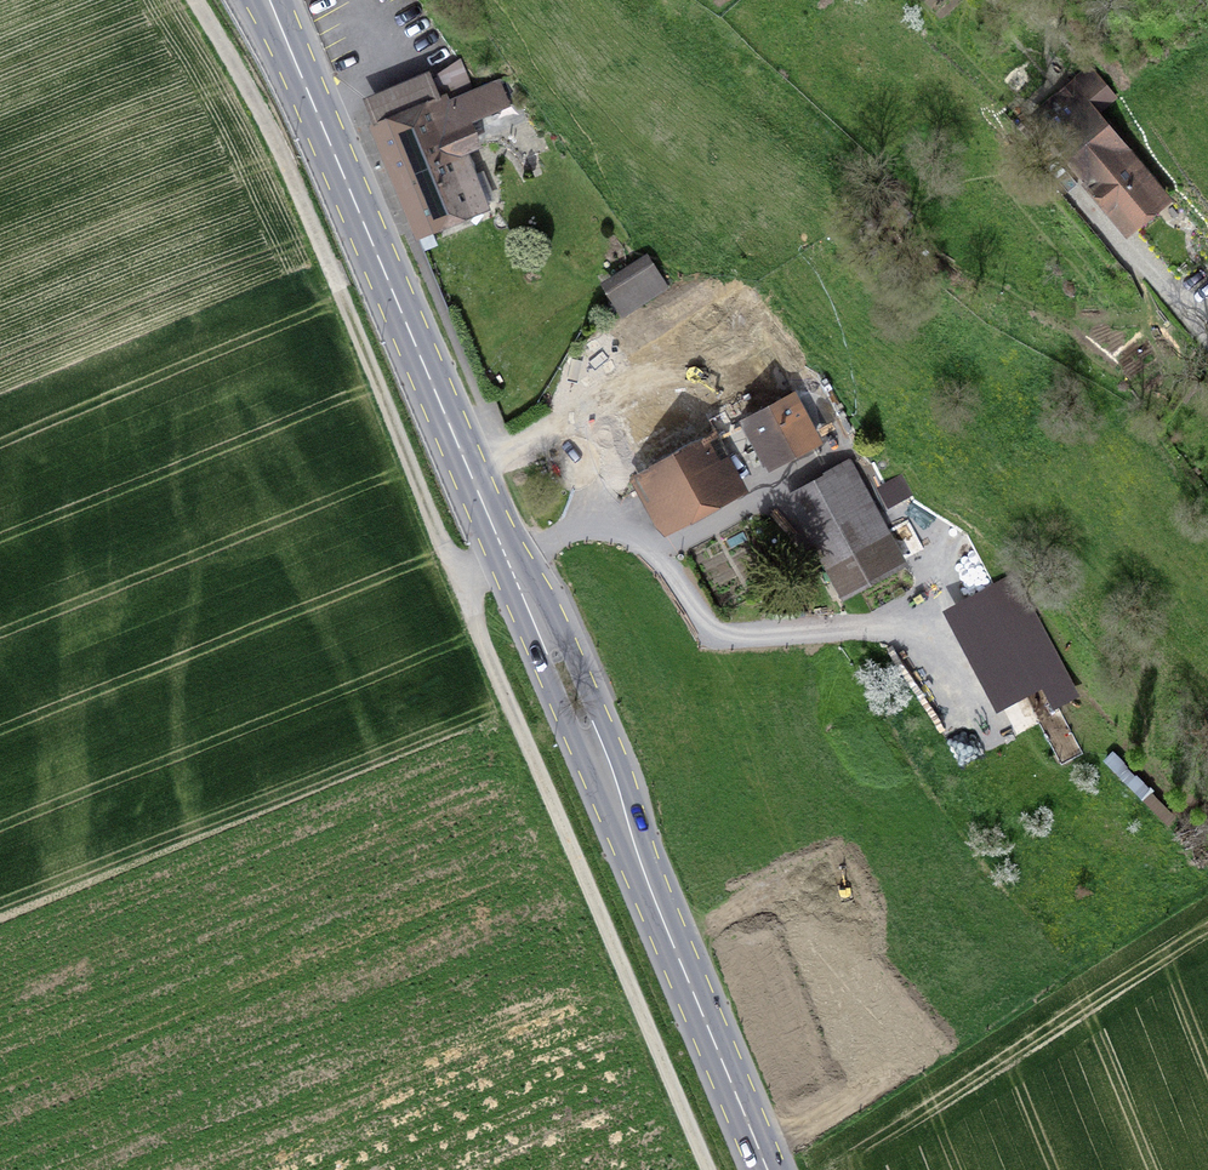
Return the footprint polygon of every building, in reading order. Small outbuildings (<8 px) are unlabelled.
[(364,96),(420,239),(492,210),(468,150),(489,142),(481,120),(516,106),(505,78),(451,99),(438,66),(364,96)] [(1116,130),(1076,161),(1138,241),(1179,209),(1116,130)] [(604,287),(624,320),(667,293),(647,261),(604,287)] [(596,405),(664,540),(753,495),(722,433),(750,419),(733,386),(698,404),(678,364),(596,405)] [(824,443),(798,395),(747,422),(772,470),(824,443)] [(851,464),(792,495),(846,596),(905,565),(851,464)] [(1017,573),(943,612),(996,713),(1042,689),(1054,711),(1082,696),(1017,573)]
